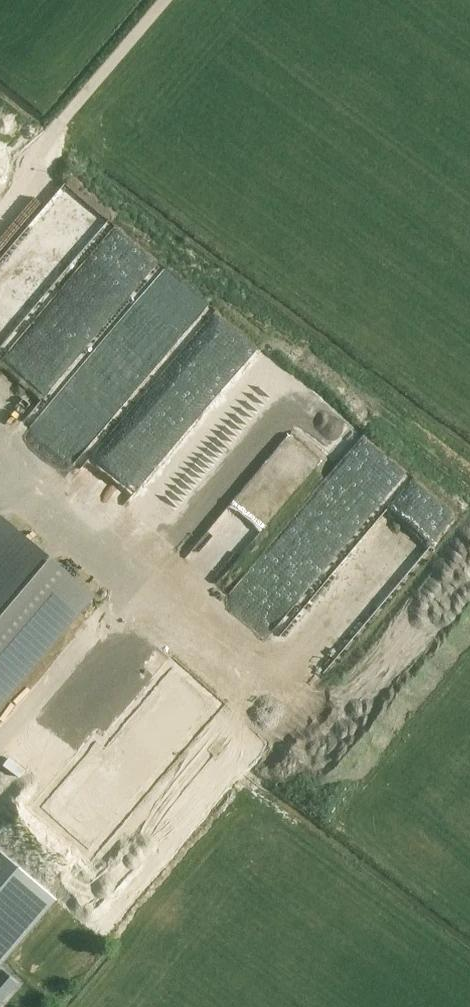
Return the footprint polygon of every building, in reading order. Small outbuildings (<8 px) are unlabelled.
[(56,313),(66,322),(106,279),(90,264),(86,268),(77,261),(35,307),(50,320),(56,313)] [(110,362),(150,318),(124,295),(84,339),(110,362)] [(151,357),(122,384),(142,405),(192,358),(170,335),(149,355),(151,357)] [(78,365),(73,371),(62,362),(53,375),(81,397),(95,378),(78,365)] [(189,390),(182,400),(200,411),(194,422),(201,426),(213,405),(189,390)] [(121,435),(95,412),(62,449),(88,472),(121,435)] [(210,481),(203,492),(217,502),(261,439),(231,418),(194,470),(210,481)] [(301,446),(185,556),(208,580),(324,470),(301,446)] [(99,593),(8,517),(0,526),(0,710),(99,593)] [(197,693),(209,700),(218,685),(206,678),(197,693)] [(54,899),(0,853),(0,963),(54,899)] [(0,972),(0,996),(3,999),(16,984),(1,971),(0,972)]
